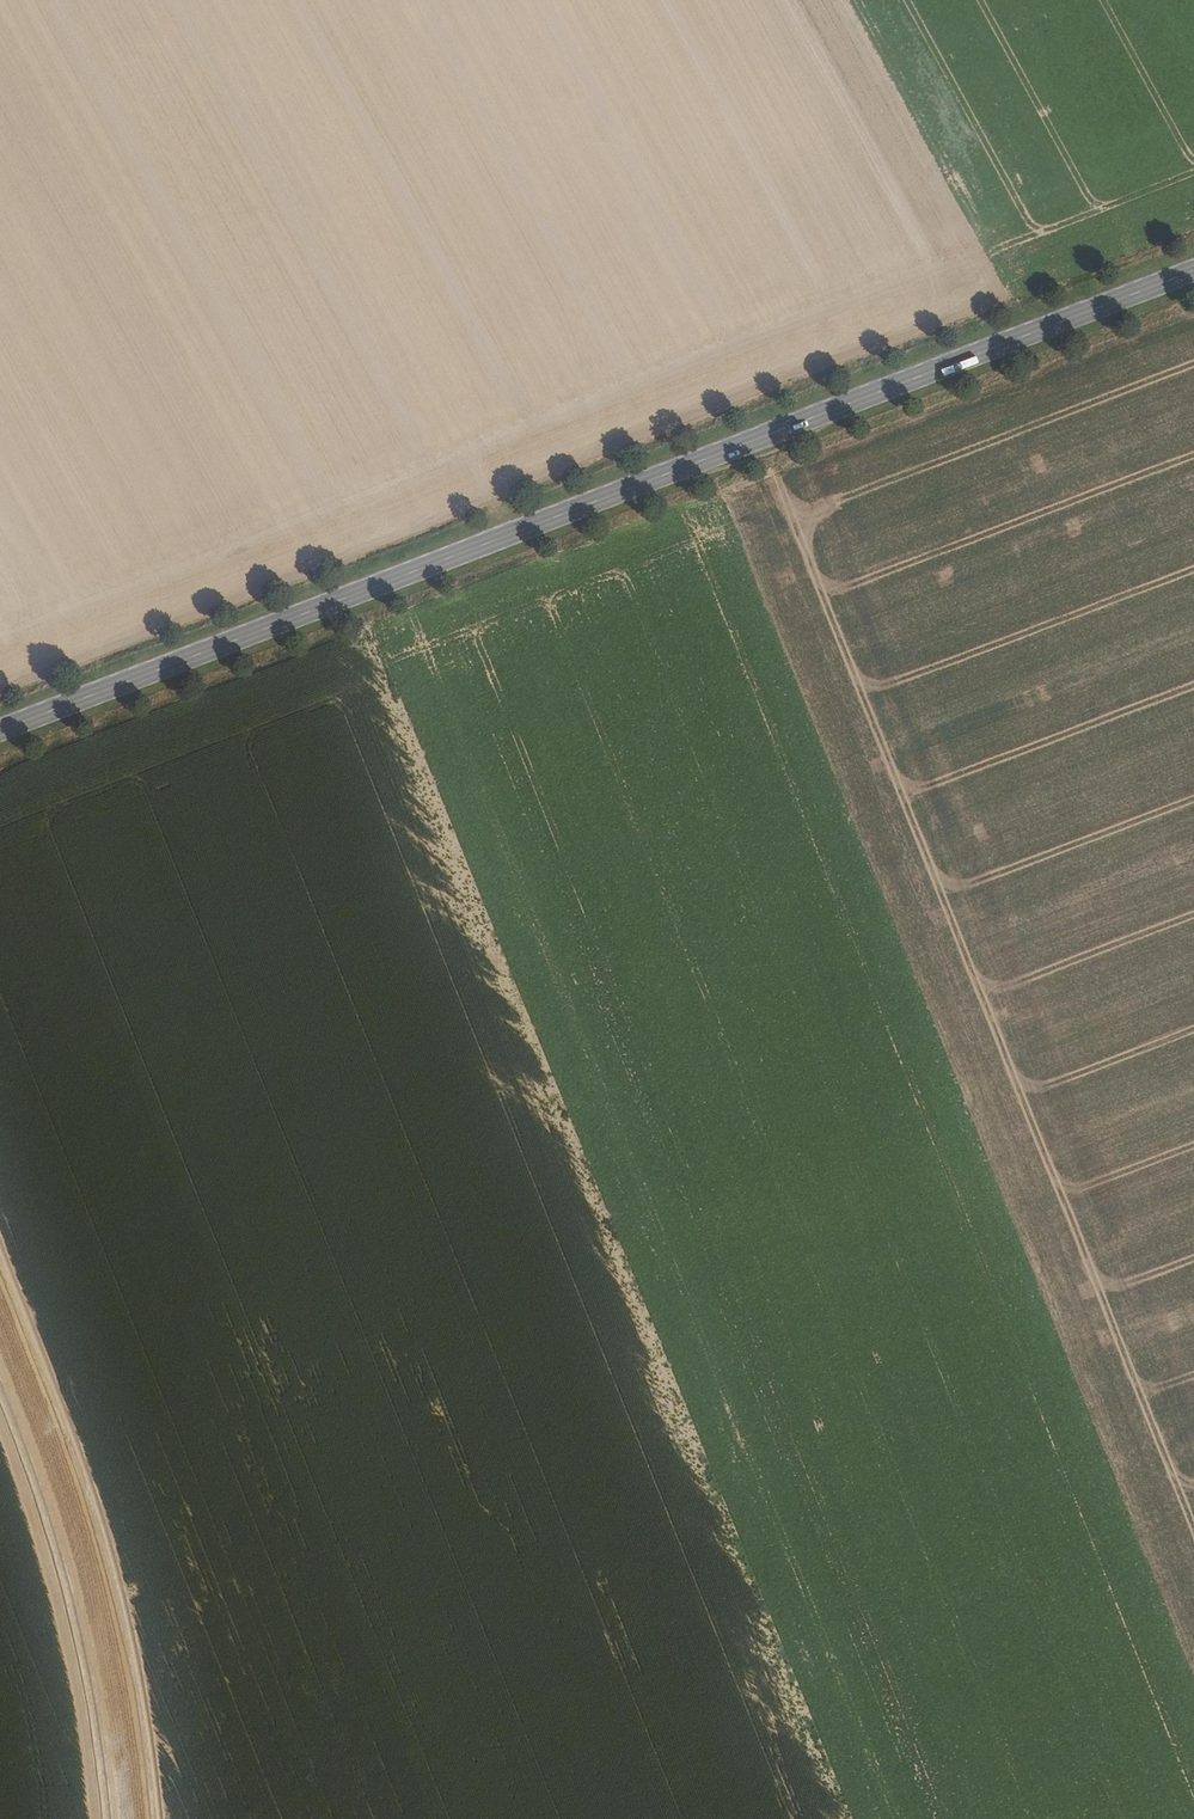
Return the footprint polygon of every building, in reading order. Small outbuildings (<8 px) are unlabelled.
[(1109,301),(1127,295),(1125,288),(1106,294),(1109,301)]
